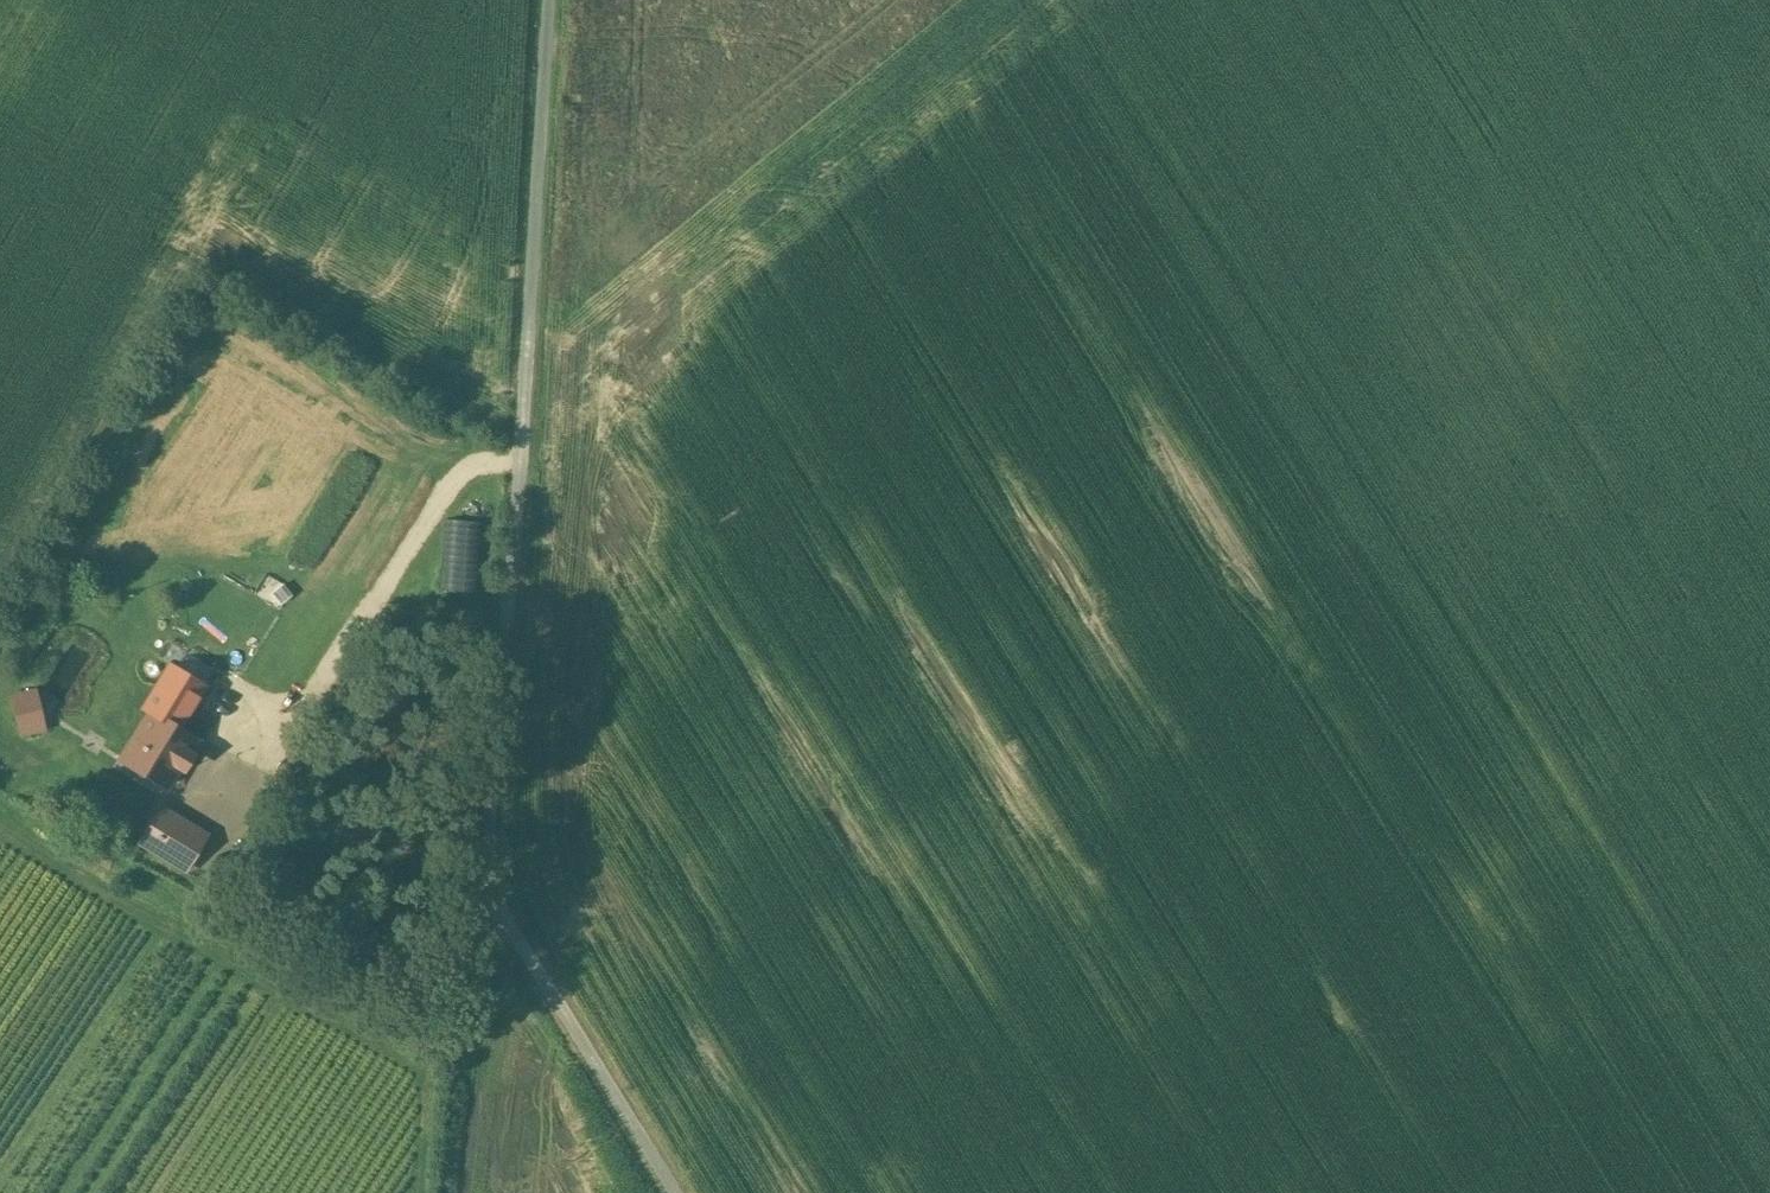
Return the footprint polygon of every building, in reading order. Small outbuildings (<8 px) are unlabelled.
[(481,589),(481,517),(448,517),(447,589),(481,589)] [(18,734),(47,727),(36,684),(7,691),(18,734)] [(153,710),(121,759),(168,788),(199,739),(153,710)] [(185,869),(206,833),(161,807),(140,842),(185,869)]
